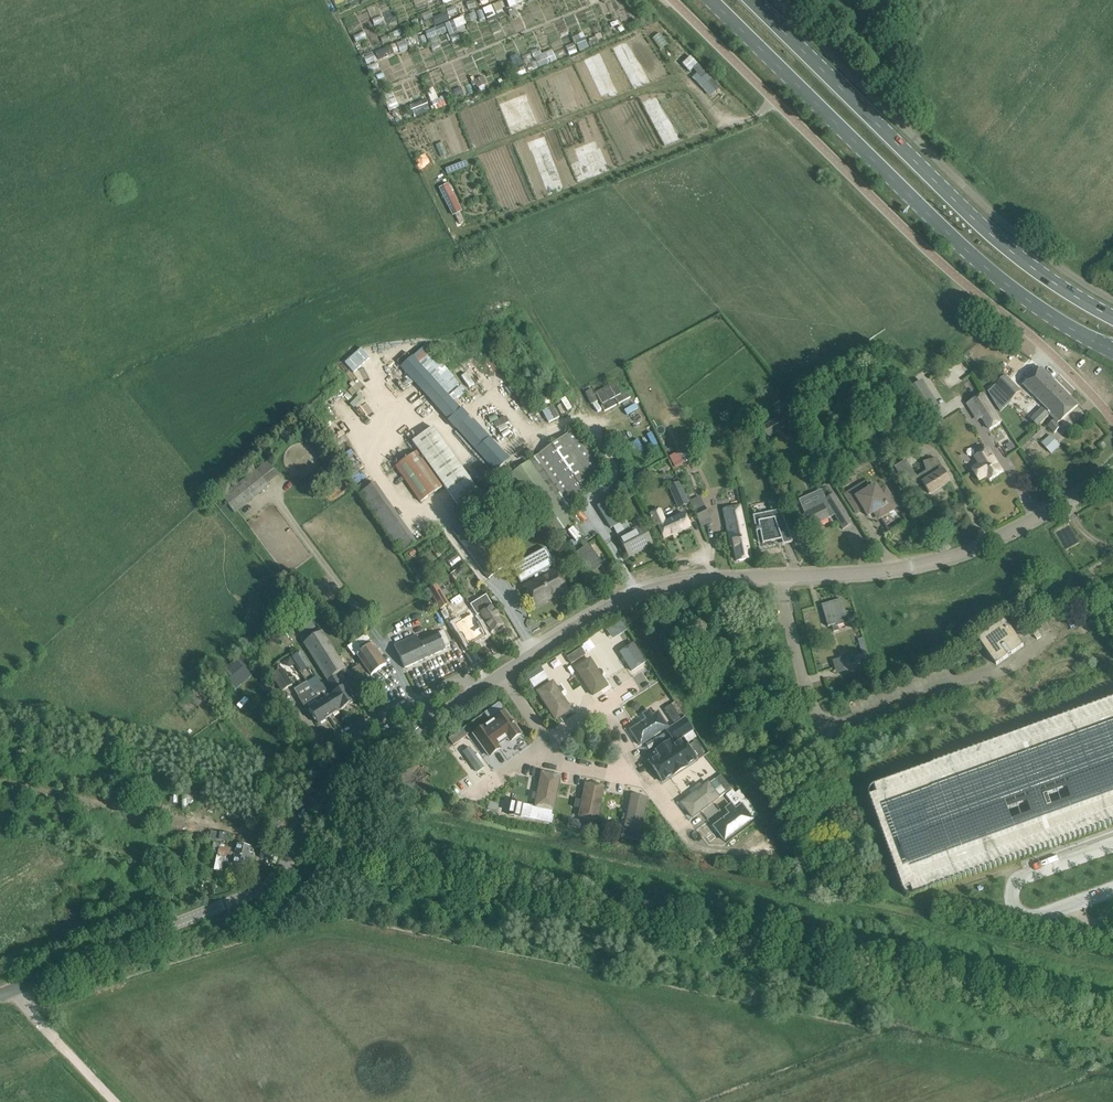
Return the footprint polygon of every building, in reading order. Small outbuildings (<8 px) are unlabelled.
[(495,15),(491,5),(482,8),(487,19),(488,19),(494,16),(495,15)] [(436,28),(424,32),(427,40),(439,35),(436,28)] [(697,64),(692,69),(702,79),(706,74),(697,64)] [(483,76),(474,81),(477,88),(487,84),(483,76)] [(427,101),(412,106),(415,116),(430,112),(427,101)] [(449,210),(458,205),(448,185),(439,189),(449,210)] [(457,400),(467,391),(426,345),(409,360),(401,366),(494,472),(502,465),(483,442),(489,436),(457,400)] [(948,366),(939,373),(942,377),(951,370),(948,366)] [(1041,369),(1024,386),(1037,398),(1038,400),(1049,411),(1047,413),(1046,411),(1037,420),(1039,421),(1041,424),(1050,415),(1055,420),(1051,424),(1049,426),(1048,427),(1055,433),(1062,427),(1058,423),(1078,405),(1069,396),(1055,382),(1042,369),(1041,369)] [(1005,375),(988,392),(1000,411),(1021,391),(1005,375)] [(922,381),(906,390),(929,428),(943,419),(938,411),(940,410),(922,381)] [(622,389),(610,396),(621,417),(633,410),(622,389)] [(983,395),(972,402),(977,410),(983,419),(990,430),(1001,423),(983,395)] [(411,444),(416,452),(394,468),(420,505),(443,488),(457,508),(479,492),(432,428),(411,444)] [(568,433),(540,453),(572,499),(600,480),(568,433)] [(903,433),(898,436),(903,445),(908,442),(903,433)] [(1061,446),(1052,436),(1044,444),(1053,454),(1061,446)] [(695,457),(689,446),(670,457),(679,476),(686,472),(683,467),(689,464),(689,463),(688,461),(695,458),(695,457)] [(1002,472),(988,449),(976,457),(980,464),(973,469),(980,480),(987,475),(990,480),(1002,472)] [(538,454),(510,474),(554,537),(573,524),(567,515),(576,509),(538,454)] [(916,477),(905,460),(894,467),(907,487),(920,479),(929,494),(949,481),(942,471),(940,472),(936,458),(929,460),(931,468),(916,477)] [(250,476),(225,496),(236,511),(261,491),(269,486),(267,483),(257,470),(250,476)] [(842,477),(836,481),(840,487),(846,483),(842,477)] [(678,482),(669,486),(678,508),(688,503),(678,482)] [(401,555),(414,546),(369,483),(356,492),(401,555)] [(875,485),(864,492),(860,486),(845,495),(857,513),(864,510),(868,516),(874,512),(878,518),(897,507),(885,488),(879,492),(875,485)] [(807,517),(806,517),(806,519),(808,519),(811,526),(828,518),(827,516),(833,514),(843,529),(851,524),(833,495),(825,500),(827,504),(822,505),(815,508),(813,503),(806,506),(808,511),(805,512),(807,517)] [(690,501),(701,526),(711,521),(700,497),(690,501)] [(618,537),(629,557),(652,544),(642,525),(626,533),(621,522),(623,521),(611,499),(598,505),(611,528),(613,527),(619,537),(618,537)] [(728,536),(731,535),(736,562),(751,559),(739,506),(723,509),(725,520),(727,519),(728,525),(726,526),(728,536)] [(652,513),(649,515),(655,528),(658,526),(664,538),(690,527),(684,514),(665,522),(661,514),(659,510),(652,513)] [(782,545),(791,543),(780,510),(753,516),(756,532),(760,531),(762,543),(781,540),(782,545)] [(588,544),(583,547),(574,554),(589,575),(604,565),(588,544)] [(539,559),(514,573),(519,583),(533,576),(535,580),(523,586),(535,607),(567,590),(555,569),(549,572),(547,569),(554,565),(552,563),(554,562),(552,558),(550,559),(545,548),(536,553),(539,559)] [(434,585),(427,590),(441,610),(448,605),(434,585)] [(504,624),(486,595),(477,601),(475,598),(470,601),(478,614),(479,613),(491,632),(504,624)] [(831,626),(833,632),(839,631),(837,626),(851,622),(848,613),(846,613),(842,599),(821,605),(828,627),(831,626)] [(461,621),(455,625),(458,630),(468,646),(484,636),(474,618),(477,616),(471,607),(458,615),(461,621)] [(315,628),(305,613),(297,619),(307,634),(315,628)] [(1005,620),(978,640),(997,665),(1024,645),(1005,620)] [(608,631),(614,638),(627,629),(622,621),(608,631)] [(416,636),(415,636),(404,641),(394,646),(404,668),(445,649),(445,648),(449,646),(443,631),(419,642),(416,636)] [(339,711),(356,701),(346,685),(344,687),(336,675),(346,669),(322,632),(304,643),(335,693),(330,696),(339,711)] [(357,641),(348,647),(354,656),(357,654),(363,650),(357,641)] [(372,644),(363,650),(357,654),(371,675),(386,665),(372,644)] [(632,671),(645,663),(633,644),(620,653),(632,671)] [(566,657),(569,661),(571,664),(586,655),(581,648),(566,657)] [(309,664),(300,651),(292,657),(300,670),(309,664)] [(866,653),(842,658),(844,666),(868,661),(866,653)] [(241,656),(220,673),(235,691),(256,674),(241,656)] [(843,665),(841,658),(832,661),(834,667),(843,665)] [(590,659),(575,668),(593,696),(608,686),(602,677),(610,672),(604,663),(596,668),(590,659)] [(272,675),(271,676),(282,692),(293,685),(279,665),(272,675)] [(359,665),(352,670),(357,677),(364,673),(359,665)] [(529,681),(533,687),(534,688),(548,679),(544,672),(529,681)] [(557,689),(552,682),(538,692),(539,694),(556,720),(570,710),(560,693),(564,691),(561,686),(557,689)] [(329,718),(339,711),(330,696),(329,696),(322,684),(312,690),(329,718)] [(312,690),(299,698),(307,710),(308,709),(318,724),(329,718),(312,690)] [(913,897),(1007,863),(1102,829),(1112,825),(1112,700),(1062,718),(967,752),(873,787),(871,788),(870,789),(869,790),(868,791),(868,793),(867,795),(867,796),(867,797),(868,798),(878,829),(890,861),(902,892),(903,894),(904,895),(905,896),(906,897),(908,897),(909,897),(911,897),(913,897)] [(498,703),(484,713),(489,720),(503,710),(498,703)] [(671,705),(664,709),(674,724),(681,719),(671,705)] [(653,716),(649,711),(644,714),(647,719),(630,731),(640,745),(668,727),(658,712),(653,716)] [(505,712),(474,735),(489,756),(500,749),(497,745),(507,738),(510,742),(521,734),(505,712)] [(693,731),(685,719),(666,731),(674,743),(693,731)] [(448,739),(453,745),(467,735),(463,728),(448,739)] [(662,782),(696,761),(682,740),(672,747),(669,742),(656,751),(659,755),(649,762),(662,782)] [(696,741),(689,746),(698,761),(705,756),(696,741)] [(461,751),(471,763),(475,761),(465,748),(461,751)] [(511,802),(508,815),(520,818),(535,820),(552,824),(553,816),(551,815),(552,810),(553,810),(559,776),(542,773),(538,795),(533,794),(532,799),(537,799),(535,807),(522,804),(511,802)] [(721,775),(714,780),(725,794),(731,789),(721,775)] [(698,791),(681,803),(692,818),(718,798),(719,798),(725,794),(714,780),(709,784),(708,783),(702,788),(700,784),(695,788),(698,791)] [(579,817),(597,820),(603,787),(586,784),(582,802),(575,801),(574,807),(581,809),(579,817)] [(734,793),(732,790),(726,795),(735,808),(741,804),(742,805),(736,810),(734,811),(733,811),(731,812),(731,813),(729,815),(713,827),(724,841),(753,820),(752,819),(754,818),(757,815),(746,800),(739,792),(735,794),(734,793)] [(641,830),(647,799),(631,796),(627,815),(623,814),(622,819),(626,820),(625,826),(641,830)] [(567,827),(595,833),(597,824),(569,819),(567,827)] [(640,833),(623,830),(621,838),(638,841),(640,833)] [(211,834),(210,840),(214,841),(225,843),(227,837),(211,834)] [(237,846),(236,851),(219,848),(216,860),(226,863),(227,858),(235,859),(233,864),(246,867),(247,862),(252,863),(254,855),(249,854),(250,849),(237,846)] [(261,851),(259,858),(270,860),(272,853),(261,851)]
